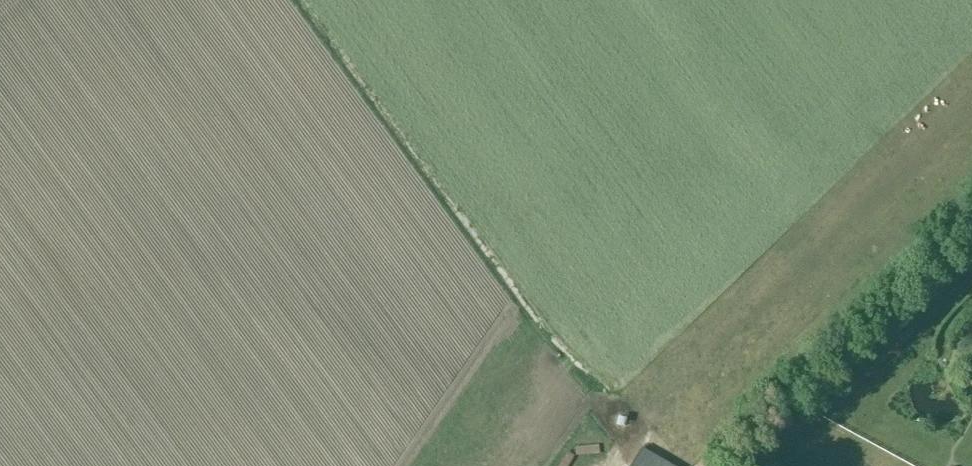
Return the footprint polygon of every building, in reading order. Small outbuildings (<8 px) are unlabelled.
[(631,465),(674,465),(642,447),(631,465)]
